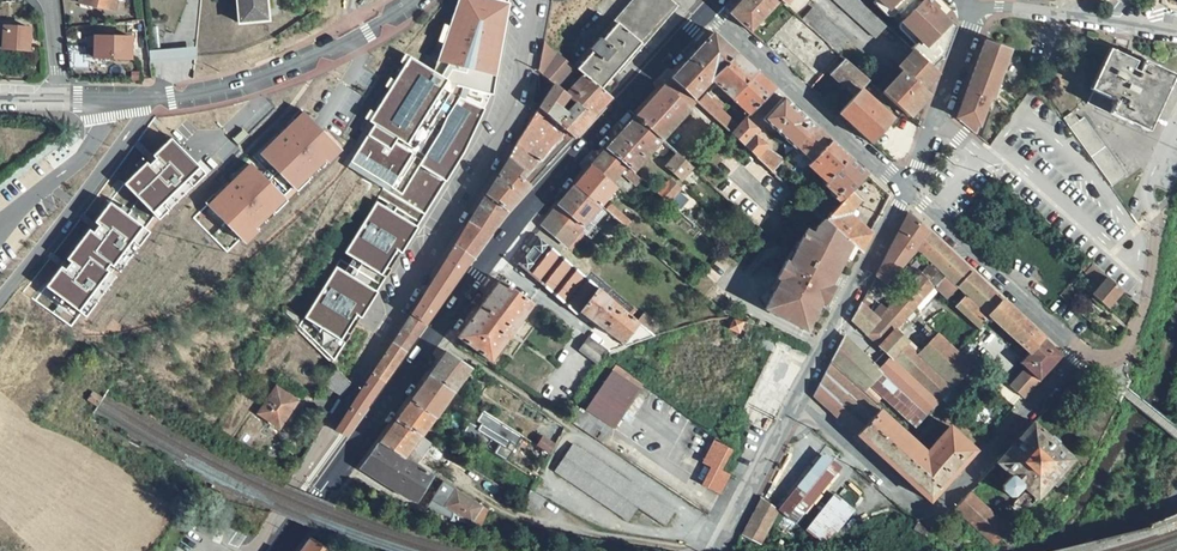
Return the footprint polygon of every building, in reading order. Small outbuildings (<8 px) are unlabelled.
[(79,3),(114,10),(116,0),(80,0),(79,3)] [(166,19),(178,18),(180,43),(168,44),(171,72),(201,69),(199,53),(271,47),(267,0),(164,0),(166,19)] [(491,0),(459,0),(434,71),(455,86),(461,88),(490,96),(508,5),(491,0)] [(576,62),(577,66),(577,67),(601,89),(617,72),(675,6),(668,0),(638,0),(602,40),(599,37),(588,49),(591,52),(588,55),(585,52),(576,62)] [(599,37),(602,40),(638,0),(633,0),(599,37)] [(730,13),(750,33),(780,0),(779,0),(742,0),(730,13)] [(876,39),(887,27),(880,20),(864,6),(858,0),(834,0),(876,39)] [(888,10),(890,8),(903,20),(901,23),(919,41),(932,55),(939,48),(946,26),(935,15),(939,11),(928,0),(923,0),(921,2),(919,0),(878,0),(888,10)] [(675,6),(617,72),(619,75),(678,9),(675,6)] [(813,8),(802,21),(838,53),(851,40),(813,8)] [(955,26),(939,11),(935,15),(946,26),(939,48),(932,55),(919,41),(911,49),(913,51),(932,68),(938,62),(941,59),(943,60),(946,51),(955,26)] [(0,26),(0,49),(29,51),(30,28),(0,26)] [(712,33),(670,79),(693,100),(700,93),(711,81),(735,54),(712,33)] [(131,37),(95,36),(95,37),(95,46),(95,58),(131,59),(131,37)] [(985,40),(967,91),(989,99),(992,101),(1011,49),(985,40)] [(1109,49),(1090,90),(1093,91),(1112,51),(1109,49)] [(902,71),(882,93),(909,118),(924,103),(919,100),(926,91),(924,89),(938,74),(932,68),(913,51),(898,68),(902,71)] [(1134,61),(1112,51),(1093,91),(1101,95),(1095,107),(1117,118),(1119,115),(1126,118),(1124,121),(1148,132),(1174,75),(1145,61),(1146,58),(1137,54),(1134,61)] [(557,52),(542,74),(554,84),(569,97),(576,103),(592,117),(611,97),(601,89),(577,67),(557,52)] [(735,54),(711,81),(716,85),(731,99),(756,72),(735,54)] [(408,57),(372,123),(373,124),(418,154),(455,97),(461,88),(455,86),(408,57)] [(831,75),(854,96),(860,89),(864,86),(868,80),(846,60),(831,75)] [(756,72),(731,99),(749,115),(775,89),(756,72)] [(554,84),(539,108),(574,139),(592,117),(576,103),(566,114),(560,108),(569,97),(554,84)] [(664,85),(634,117),(664,141),(690,109),(664,85)] [(854,96),(838,113),(872,143),(894,120),(860,89),(854,96)] [(930,95),(926,91),(919,100),(924,103),(930,95)] [(967,91),(956,120),(979,128),(989,99),(967,91)] [(1093,91),(1087,104),(1095,107),(1101,95),(1093,91)] [(700,93),(693,100),(698,104),(705,97),(700,93)] [(705,97),(698,104),(714,117),(720,110),(722,108),(708,94),(705,97)] [(418,154),(392,193),(425,215),(447,181),(464,153),(485,111),(455,97),(418,154)] [(569,97),(560,108),(566,114),(576,103),(569,97)] [(784,97),(763,120),(795,147),(796,146),(814,126),(784,97)] [(520,139),(510,158),(523,170),(518,175),(530,186),(574,139),(539,108),(520,139)] [(720,110),(714,117),(725,129),(730,133),(737,126),(720,110)] [(259,155),(296,192),(340,152),(302,112),(259,155)] [(1072,113),(1062,119),(1111,186),(1126,177),(1084,118),(1079,122),(1072,113)] [(634,117),(606,149),(626,167),(630,169),(633,172),(664,141),(634,117)] [(737,126),(730,133),(739,142),(757,158),(771,172),(776,168),(783,160),(762,144),(753,136),(758,131),(745,119),(737,126)] [(418,154),(373,124),(346,165),(381,187),(392,193),(418,154)] [(814,126),(796,146),(812,160),(830,140),(814,126)] [(812,160),(808,165),(809,166),(826,182),(848,157),(830,140),(812,160)] [(123,187),(158,220),(204,176),(170,141),(152,158),(155,161),(147,168),(145,164),(123,187)] [(606,149),(591,166),(612,183),(622,171),(625,174),(630,169),(626,167),(606,149)] [(693,167),(678,154),(666,167),(681,180),(693,167)] [(286,201),(296,192),(259,155),(250,162),(286,201)] [(826,182),(844,198),(851,192),(866,174),(848,157),(826,182)] [(504,168),(486,195),(508,211),(530,186),(518,175),(523,170),(510,158),(504,168)] [(195,217),(226,251),(239,240),(245,246),(286,201),(250,162),(207,205),(195,217)] [(591,166),(576,185),(600,205),(608,196),(616,186),(612,183),(591,166)] [(670,180),(657,194),(668,203),(680,189),(670,180)] [(600,205),(576,185),(552,213),(576,234),(578,231),(582,235),(590,241),(599,231),(612,215),(606,210),(600,205)] [(610,198),(619,188),(616,186),(608,196),(610,198)] [(108,205),(148,234),(158,220),(123,187),(108,205)] [(377,202),(416,228),(425,215),(381,187),(377,202)] [(840,203),(825,220),(851,244),(854,247),(860,253),(871,234),(848,215),(860,200),(851,192),(844,198),(840,203)] [(486,195),(467,224),(488,237),(508,211),(486,195)] [(345,253),(385,280),(416,228),(377,202),(345,253)] [(59,269),(46,288),(79,315),(85,318),(148,234),(108,205),(93,224),(97,227),(92,235),(87,232),(65,261),(69,264),(63,272),(59,269)] [(552,213),(542,226),(565,246),(576,234),(552,213)] [(908,213),(876,275),(886,284),(916,252),(917,248),(918,249),(931,261),(886,309),(878,319),(872,313),(861,303),(852,321),(881,348),(894,335),(936,287),(947,298),(958,287),(972,271),(928,232),(908,213)] [(612,215),(599,231),(613,244),(626,228),(612,215)] [(765,309),(806,331),(816,312),(813,310),(818,300),(825,304),(834,287),(827,283),(832,273),(835,274),(844,259),(851,244),(825,220),(824,219),(817,226),(813,233),(810,231),(807,237),(803,235),(795,251),(789,263),(786,261),(785,261),(777,278),(780,279),(774,291),(765,309)] [(467,224),(454,247),(472,259),(488,237),(467,224)] [(585,276),(534,233),(512,262),(576,315),(582,312),(623,343),(621,344),(625,347),(655,336),(653,334),(639,323),(638,321),(598,287),(585,276)] [(851,244),(844,259),(847,261),(854,247),(851,244)] [(454,247),(411,316),(425,325),(472,259),(454,247)] [(792,249),(786,261),(789,263),(795,251),(792,249)] [(335,268),(376,294),(385,280),(345,253),(335,268)] [(1123,292),(1092,265),(1085,273),(1098,285),(1091,294),(1108,309),(1123,292)] [(300,326),(333,361),(376,294),(335,268),(300,326)] [(989,317),(1028,354),(1019,362),(1026,369),(1010,386),(1022,398),(1063,356),(972,271),(958,287),(967,295),(955,307),(979,328),(989,317)] [(827,283),(834,287),(839,276),(835,274),(832,273),(827,283)] [(771,289),(774,291),(780,279),(777,278),(771,289)] [(500,280),(457,337),(466,344),(490,362),(533,304),(500,280)] [(42,285),(32,297),(71,326),(79,315),(46,288),(42,285)] [(816,312),(820,314),(825,304),(818,300),(813,310),(816,312)] [(872,313),(878,319),(886,309),(880,303),(872,313)] [(411,316),(393,343),(406,352),(425,325),(411,316)] [(733,320),(729,328),(739,333),(744,322),(738,320),(733,320)] [(844,335),(832,360),(865,392),(870,387),(883,373),(880,370),(844,335)] [(904,345),(894,335),(881,348),(891,358),(904,345)] [(940,336),(920,356),(952,387),(973,367),(940,336)] [(457,337),(452,343),(462,350),(466,344),(457,337)] [(600,347),(588,338),(579,350),(591,359),(600,347)] [(777,340),(738,420),(758,430),(799,351),(777,340)] [(393,343),(371,375),(383,383),(406,352),(393,343)] [(918,358),(904,345),(891,358),(880,370),(883,373),(925,415),(952,387),(920,356),(918,358)] [(606,352),(600,347),(591,359),(598,364),(606,352)] [(446,352),(429,375),(454,392),(470,369),(446,352)] [(832,360),(813,396),(856,435),(879,409),(879,407),(880,406),(865,392),(832,360)] [(616,364),(593,398),(621,417),(644,383),(616,364)] [(336,369),(325,387),(343,397),(351,382),(336,369)] [(883,373),(870,387),(914,428),(925,415),(883,373)] [(356,398),(336,430),(346,435),(383,383),(371,375),(356,398)] [(429,375),(410,401),(436,417),(454,392),(429,375)] [(297,401),(276,388),(259,413),(279,427),(297,401)] [(593,398),(585,409),(584,411),(613,430),(621,417),(593,398)] [(410,401),(395,420),(422,437),(436,417),(410,401)] [(577,403),(568,420),(574,424),(584,411),(585,409),(577,403)] [(879,409),(856,435),(930,502),(976,450),(950,426),(926,452),(915,442),(879,409)] [(320,411),(308,428),(311,429),(318,435),(329,416),(320,411)] [(473,425),(501,443),(494,453),(506,460),(522,437),(482,411),(473,425)] [(584,411),(574,424),(603,443),(613,430),(584,411)] [(395,420),(379,443),(421,468),(437,447),(422,437),(395,420)] [(1074,459),(1034,422),(997,463),(1011,476),(1002,486),(1002,490),(1009,496),(1014,496),(1022,486),(1025,490),(1013,503),(1024,514),(1074,459)] [(311,429),(307,436),(315,440),(318,435),(311,429)] [(542,438),(537,445),(550,454),(556,446),(542,438)] [(716,438),(703,462),(712,467),(704,482),(706,486),(720,493),(729,476),(722,471),(733,451),(717,443),(719,440),(716,438)] [(379,443),(361,468),(410,499),(417,501),(432,475),(421,468),(379,443)] [(573,445),(555,471),(629,522),(638,508),(665,526),(674,513),(573,445)] [(821,459),(780,512),(794,522),(835,470),(821,459)] [(856,473),(808,533),(822,544),(870,484),(856,473)] [(456,489),(444,507),(455,514),(453,521),(471,525),(483,506),(456,489)] [(524,501),(521,506),(537,515),(546,499),(530,490),(524,501)] [(970,492),(954,509),(995,546),(1001,539),(1011,529),(970,492)] [(763,499),(754,514),(772,523),(778,511),(763,499)] [(754,514),(748,524),(766,533),(772,523),(754,514)] [(930,529),(918,523),(914,530),(926,537),(927,535),(930,529)] [(748,524),(742,535),(760,544),(766,533),(748,524)] [(1011,529),(1001,539),(1007,545),(1017,535),(1011,529)] [(300,550),(332,550),(310,537),(300,550)]
